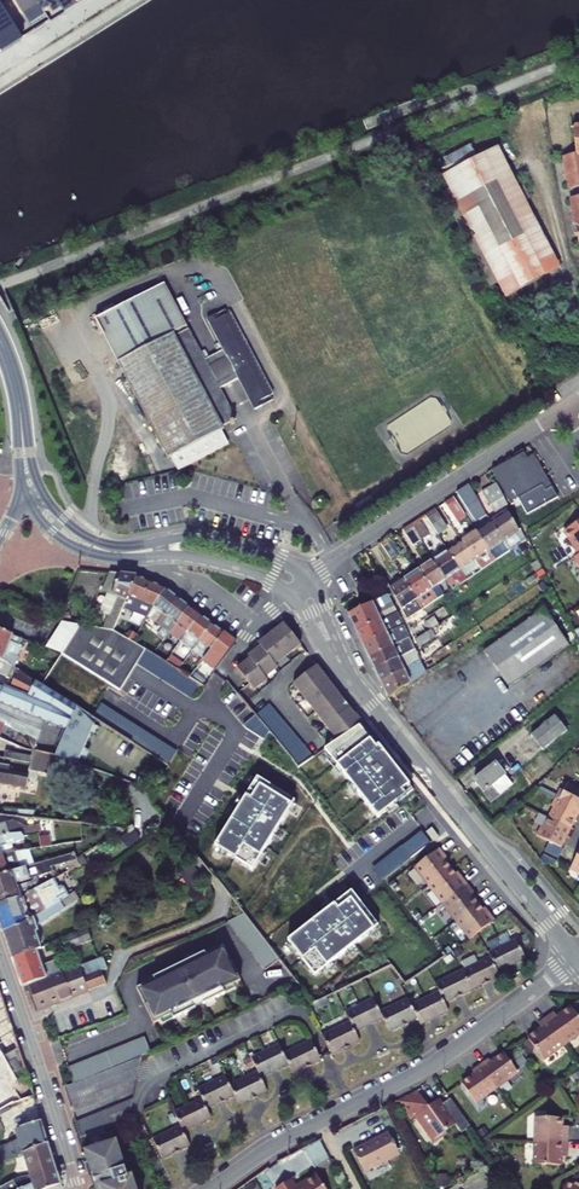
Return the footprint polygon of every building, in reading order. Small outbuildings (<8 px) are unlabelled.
[(31,27),(47,17),(46,14),(37,0),(14,0),(31,27)] [(63,12),(76,4),(73,0),(37,0),(46,14),(53,11),(54,12),(60,8),(63,12)] [(22,36),(12,20),(1,27),(11,43),(22,36)] [(568,164),(573,193),(578,192),(578,134),(574,135),(578,162),(568,164)] [(507,162),(453,189),(514,309),(569,282),(507,162)] [(187,331),(165,288),(96,325),(168,461),(171,460),(178,473),(227,447),(220,434),(222,433),(222,431),(230,427),(231,429),(234,428),(233,426),(235,425),(218,392),(203,363),(188,334),(175,341),(174,338),(187,331)] [(226,310),(205,321),(221,353),(203,363),(218,392),(237,382),(254,412),(275,401),(226,310)] [(526,458),(494,476),(512,509),(520,504),(530,521),(561,503),(536,460),(530,464),(526,458)] [(510,511),(499,491),(485,500),(497,519),(510,511)] [(448,509),(459,526),(468,520),(457,504),(448,509)] [(479,505),(467,513),(477,528),(489,520),(479,505)] [(427,522),(437,536),(446,530),(436,516),(427,522)] [(507,517),(494,526),(506,545),(512,555),(529,544),(523,534),(520,536),(507,517)] [(413,531),(423,547),(431,542),(420,526),(413,531)] [(506,545),(494,526),(479,536),(491,555),(506,545)] [(578,556),(578,530),(567,538),(578,556)] [(405,536),(415,552),(423,547),(413,531),(405,536)] [(491,555),(479,536),(465,545),(478,564),(484,574),(498,565),(491,555)] [(393,545),(384,550),(397,569),(405,564),(393,545)] [(478,564),(465,545),(450,555),(463,574),(478,564)] [(450,555),(436,565),(448,584),(451,589),(466,579),(463,574),(450,555)] [(436,565),(422,574),(434,593),(448,584),(436,565)] [(434,593),(422,574),(407,584),(426,613),(441,603),(434,593)] [(136,581),(111,579),(103,594),(113,599),(105,618),(113,622),(109,635),(117,636),(127,611),(138,582),(136,581)] [(153,589),(138,582),(127,611),(139,617),(153,589)] [(426,613),(407,584),(392,593),(411,623),(426,613)] [(153,589),(139,617),(152,623),(156,616),(168,597),(153,589)] [(168,597),(156,616),(160,619),(154,627),(161,632),(180,606),(168,597)] [(390,600),(350,620),(358,636),(398,616),(390,600)] [(180,606),(161,632),(166,636),(158,647),(165,651),(172,641),(191,614),(180,606)] [(546,611),(488,653),(514,688),(572,646),(546,611)] [(191,614),(172,641),(183,649),(203,622),(191,614)] [(398,616),(358,636),(365,650),(406,630),(398,616)] [(203,622),(183,649),(194,657),(214,630),(203,622)] [(66,628),(49,655),(68,662),(86,631),(66,628)] [(242,673),(258,694),(271,684),(270,682),(282,672),(279,669),(304,651),(287,628),(265,643),(263,645),(261,647),(263,650),(252,660),(254,663),(242,673)] [(416,637),(419,644),(437,637),(434,629),(416,637)] [(214,630),(194,657),(206,665),(225,638),(214,630)] [(406,630),(365,650),(372,662),(413,643),(406,630)] [(68,662),(119,693),(135,667),(144,652),(170,669),(117,636),(109,635),(86,631),(68,662)] [(0,638),(0,663),(16,670),(22,674),(41,686),(44,681),(23,668),(24,665),(22,664),(25,654),(15,650),(17,644),(0,638)] [(225,638),(206,665),(203,669),(215,677),(238,647),(225,638)] [(413,643),(372,662),(378,675),(419,654),(413,643)] [(144,652),(135,667),(138,669),(189,700),(198,686),(170,669),(144,652)] [(419,654),(378,675),(385,688),(425,667),(419,654)] [(0,663),(0,693),(7,695),(16,670),(0,663)] [(425,667),(385,688),(392,702),(430,676),(425,667)] [(297,689),(339,744),(364,727),(317,668),(297,689)] [(41,686),(22,674),(14,698),(32,704),(41,686)] [(0,693),(0,727),(5,729),(35,742),(39,759),(51,731),(72,739),(61,765),(83,772),(104,726),(93,719),(49,691),(41,686),(32,704),(14,698),(7,695),(0,693)] [(102,705),(93,719),(104,726),(107,728),(116,714),(102,705)] [(273,708),(259,718),(266,727),(272,735),(301,770),(315,760),(273,708)] [(555,713),(531,733),(543,748),(567,727),(555,713)] [(116,714),(107,728),(153,758),(162,744),(116,714)] [(259,718),(256,715),(244,724),(247,728),(261,737),(265,740),(272,735),(266,727),(259,718)] [(420,794),(364,727),(339,744),(326,752),(383,821),(420,794)] [(162,744),(153,758),(167,767),(176,753),(162,744)] [(12,766),(14,757),(0,754),(0,764),(12,766)] [(39,759),(32,756),(31,780),(30,781),(37,782),(39,759)] [(496,762),(476,779),(494,800),(514,783),(496,762)] [(30,787),(30,781),(31,780),(13,776),(13,773),(0,771),(0,782),(30,787)] [(24,804),(25,796),(31,797),(32,788),(30,787),(0,782),(0,800),(24,804)] [(253,782),(211,851),(247,873),(289,804),(253,782)] [(555,798),(578,810),(578,789),(568,784),(564,791),(560,789),(555,798)] [(555,798),(551,806),(554,807),(549,817),(570,828),(578,812),(578,810),(555,798)] [(146,815),(130,816),(131,833),(136,833),(146,833),(146,815)] [(570,828),(549,817),(544,828),(541,827),(537,835),(561,847),(570,828)] [(432,826),(427,830),(434,839),(439,835),(432,826)] [(421,827),(371,863),(380,875),(430,839),(421,827)] [(34,840),(44,839),(46,854),(56,852),(54,830),(35,830),(21,833),(20,830),(6,832),(0,834),(0,848),(34,840)] [(146,833),(136,833),(138,854),(147,848),(146,833)] [(4,860),(3,857),(36,848),(34,840),(0,848),(0,861),(4,860)] [(446,851),(421,870),(435,887),(458,871),(454,866),(456,864),(446,851)] [(570,870),(578,874),(578,873),(578,852),(570,870)] [(0,861),(0,885),(15,880),(34,873),(29,857),(5,863),(4,860),(0,861)] [(0,885),(0,897),(21,889),(22,892),(36,886),(35,883),(46,878),(45,876),(63,870),(61,864),(37,872),(34,873),(15,880),(0,885)] [(197,870),(186,880),(195,890),(209,884),(197,870)] [(458,871),(435,887),(450,905),(475,887),(465,874),(462,876),(458,871)] [(0,915),(0,916),(8,938),(59,907),(64,904),(68,901),(64,894),(60,895),(55,886),(39,895),(0,915)] [(475,887),(450,905),(464,922),(487,906),(482,901),(485,899),(475,887)] [(0,897),(0,915),(39,895),(37,889),(23,895),(22,892),(21,889),(0,897)] [(354,892),(291,943),(319,977),(381,926),(354,892)] [(59,907),(8,938),(18,965),(41,955),(47,953),(40,936),(43,934),(41,928),(69,912),(64,904),(59,907)] [(487,906),(464,922),(478,940),(504,922),(494,910),(491,912),(487,906)] [(285,963),(249,919),(233,927),(272,973),(285,963)] [(82,938),(68,944),(73,955),(96,946),(91,934),(87,936),(82,938)] [(514,971),(528,965),(519,946),(505,953),(514,971)] [(142,994),(161,1029),(167,1025),(178,1019),(180,1023),(195,1016),(194,1014),(201,1010),(209,1006),(210,1008),(212,1007),(220,1002),(231,997),(229,993),(237,988),(246,983),(228,949),(211,958),(209,956),(201,961),(191,966),(159,983),(160,985),(142,994)] [(514,971),(505,953),(491,960),(493,963),(500,978),(514,971)] [(41,955),(18,965),(27,993),(33,991),(70,977),(67,970),(63,971),(61,966),(47,971),(41,955)] [(103,964),(108,976),(112,975),(108,963),(103,964)] [(493,963),(465,977),(474,996),(502,983),(500,978),(493,963)] [(70,977),(33,991),(42,1015),(93,996),(92,995),(94,994),(95,996),(98,994),(97,993),(99,992),(100,994),(111,990),(106,977),(108,976),(103,964),(70,977)] [(474,996),(465,977),(437,990),(442,999),(447,1009),(474,996)] [(447,1009),(442,999),(428,1005),(437,1024),(450,1017),(447,1009)] [(437,1024),(428,1005),(414,1012),(420,1025),(423,1031),(437,1024)] [(362,1012),(372,1031),(385,1025),(383,1019),(376,1006),(362,1012)] [(410,1006),(383,1019),(385,1025),(392,1038),(420,1025),(414,1012),(410,1006)] [(4,1107),(29,1099),(11,1040),(0,1008),(0,1109),(4,1107)] [(353,1029),(357,1038),(372,1031),(362,1012),(348,1019),(353,1029)] [(539,1025),(558,1051),(578,1036),(578,1034),(564,1014),(550,1024),(547,1020),(539,1025)] [(536,1067),(558,1051),(539,1025),(531,1030),(535,1035),(521,1045),(536,1067)] [(353,1029),(325,1043),(334,1061),(362,1048),(357,1038),(353,1029)] [(314,1048),(286,1061),(291,1071),(295,1080),(323,1066),(314,1048)] [(286,1061),(281,1051),(267,1058),(277,1078),(291,1071),(286,1061)] [(90,1077),(64,1085),(70,1103),(137,1077),(140,1058),(90,1077)] [(277,1078),(267,1058),(253,1065),(260,1079),(263,1085),(277,1078)] [(470,1075),(486,1097),(506,1083),(492,1063),(479,1072),(477,1069),(470,1075)] [(450,1093),(465,1112),(486,1097),(470,1075),(461,1081),(464,1083),(450,1093)] [(260,1079),(232,1093),(236,1103),(241,1112),(270,1098),(263,1085),(260,1079)] [(203,1106),(208,1116),(236,1103),(232,1093),(227,1083),(199,1097),(203,1106)] [(132,1097),(75,1119),(80,1134),(129,1115),(132,1097)] [(419,1118),(408,1102),(389,1113),(401,1131),(405,1128),(424,1156),(440,1145),(438,1141),(447,1135),(430,1111),(419,1118)] [(190,1113),(199,1132),(213,1126),(208,1116),(203,1106),(190,1113)] [(185,1139),(199,1132),(190,1113),(176,1120),(182,1134),(185,1139)] [(36,1124),(0,1137),(0,1145),(12,1140),(15,1148),(4,1153),(5,1156),(1,1158),(0,1155),(0,1164),(18,1156),(42,1146),(36,1124)] [(551,1127),(525,1127),(524,1151),(557,1152),(557,1136),(551,1136),(551,1127)] [(182,1134),(159,1145),(168,1164),(192,1153),(185,1139),(182,1134)] [(352,1153),(363,1175),(398,1157),(387,1135),(352,1153)] [(82,1150),(83,1154),(79,1155),(82,1166),(87,1165),(95,1188),(134,1188),(130,1175),(126,1176),(114,1139),(82,1150)] [(319,1165),(332,1156),(321,1139),(308,1148),(319,1165)] [(42,1146),(18,1156),(25,1179),(10,1183),(0,1187),(0,1188),(19,1188),(51,1176),(42,1146)] [(557,1152),(524,1151),(524,1174),(551,1175),(551,1166),(556,1167),(557,1152)] [(51,1176),(19,1188),(47,1188),(53,1186),(51,1176)] [(316,1178),(298,1188),(323,1188),(316,1178)]
